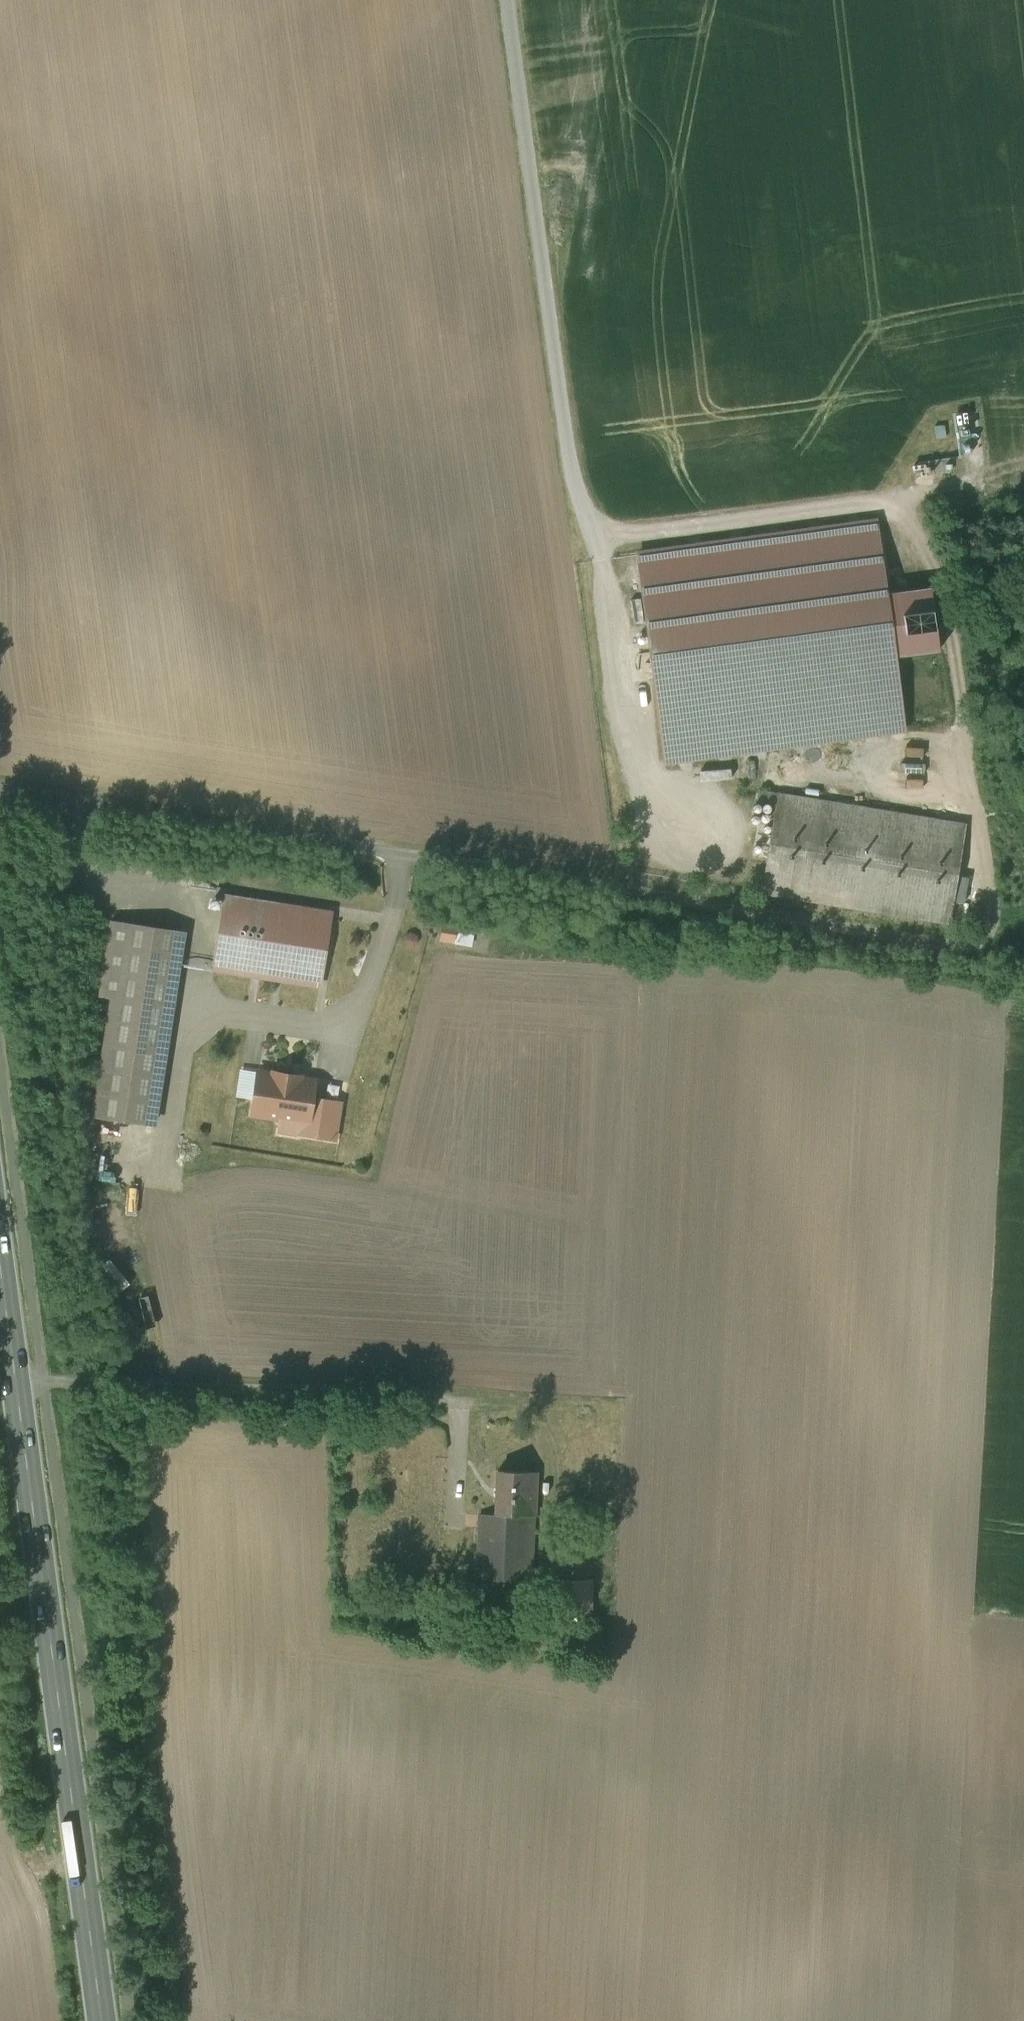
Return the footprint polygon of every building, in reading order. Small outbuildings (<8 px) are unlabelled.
[(935,427),(937,439),(946,437),(944,425),(935,427)] [(949,460),(914,465),(916,477),(951,472),(949,460)] [(906,727),(896,656),(940,650),(931,588),(888,594),(878,522),(636,556),(664,760),(906,727)] [(965,824),(759,791),(757,801),(777,805),(763,892),(949,923),(965,824)] [(331,913),(226,897),(215,968),(319,984),(331,913)] [(184,932),(124,923),(95,1115),(154,1124),(184,932)] [(437,933),(435,940),(471,946),(474,926),(454,923),(452,935),(437,933)] [(300,1077),(274,1072),(274,1074),(259,1072),(252,1114),(303,1121),(309,1122),(312,1099),(315,1081),(300,1079),(300,1077)] [(340,1103),(312,1099),(309,1122),(303,1121),(301,1133),(334,1138),(340,1103)] [(536,1472),(498,1470),(496,1515),(534,1515),(535,1515),(536,1472)] [(496,1515),(481,1514),(478,1579),(531,1579),(534,1515),(496,1515)] [(592,1543),(553,1543),(553,1612),(591,1612),(592,1543)]
